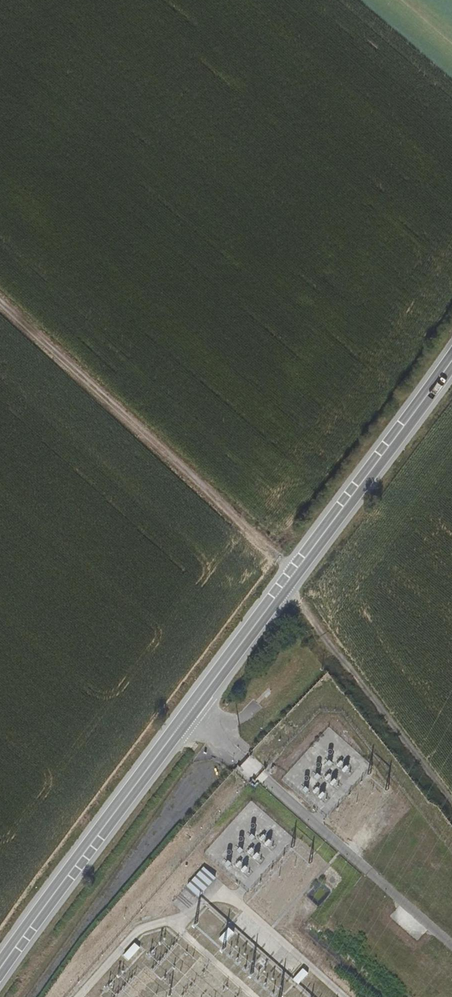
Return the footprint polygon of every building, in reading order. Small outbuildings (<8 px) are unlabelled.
[(203,865),(187,884),(198,894),(215,875),(203,865)] [(234,932),(228,927),(219,938),(224,942),(234,932)] [(141,947),(136,942),(125,955),(130,959),(141,947)] [(309,973),(303,968),(294,979),(299,984),(309,973)]
